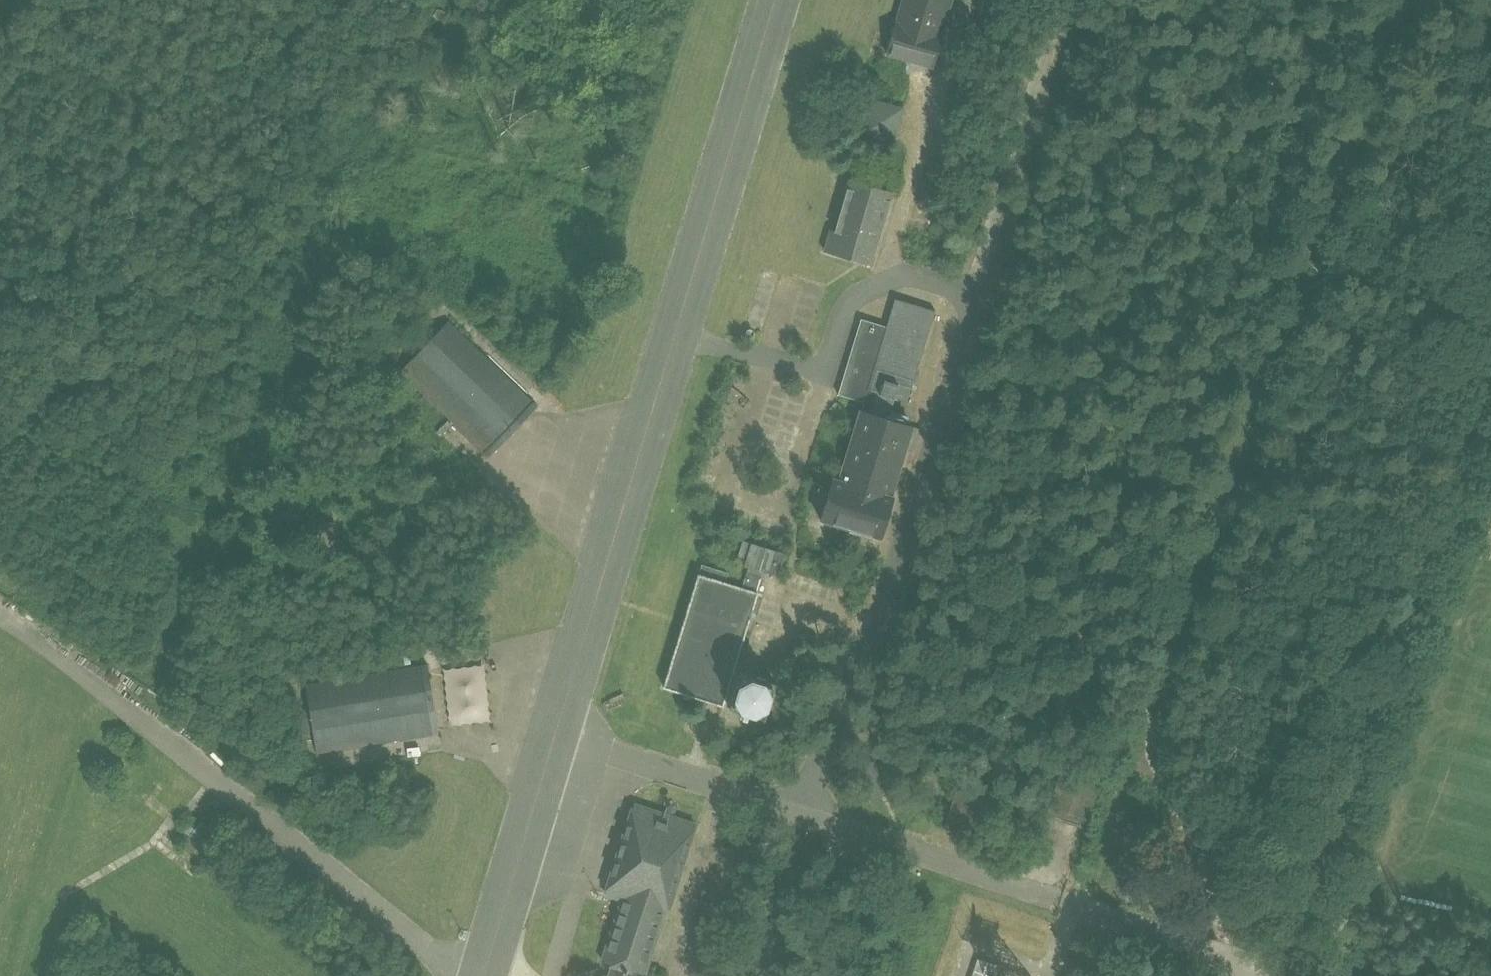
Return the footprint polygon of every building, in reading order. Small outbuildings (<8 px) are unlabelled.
[(901,9),(897,23),(895,23),(886,53),(934,67),(943,36),(940,36),(951,0),(904,0),(901,9)] [(872,103),(861,100),(853,127),(859,128),(864,130),(864,132),(892,140),(901,109),(873,101),(872,103)] [(871,265),(874,255),(893,192),(851,180),(835,231),(831,230),(825,252),(871,265)] [(907,402),(918,366),(935,310),(895,298),(886,326),(867,390),(895,398),(907,402)] [(895,398),(867,390),(886,326),(861,318),(861,320),(838,394),(859,400),(860,400),(865,402),(863,409),(861,408),(861,410),(859,410),(858,412),(860,412),(856,425),(839,480),(835,479),(833,478),(833,479),(821,519),(847,527),(850,528),(856,529),(856,530),(875,536),(882,538),(883,536),(879,535),(882,526),(883,527),(884,525),(882,524),(885,517),(886,517),(887,515),(885,514),(888,507),(889,507),(890,505),(888,505),(890,498),(894,499),(895,497),(891,496),(893,488),(895,489),(896,486),(894,485),(905,450),(913,453),(921,429),(906,424),(889,419),(888,419),(895,398)] [(413,356),(399,371),(489,457),(538,406),(448,320),(434,335),(424,326),(404,347),(413,356)] [(837,402),(829,409),(835,415),(842,408),(837,402)] [(725,702),(734,670),(758,591),(755,590),(761,570),(778,575),(784,553),(743,540),(738,556),(746,558),(744,565),(749,567),(743,587),(725,581),(728,572),(702,565),(699,573),(698,573),(663,687),(711,702),(712,696),(718,698),(716,704),(724,706),(725,702)] [(313,734),(315,746),(317,754),(439,733),(428,664),(305,684),(309,705),(295,707),(296,709),(300,736),(313,734)] [(777,682),(773,681),(773,682),(742,673),(743,672),(739,671),(739,672),(734,670),(725,702),(730,704),(730,705),(729,705),(728,708),(731,709),(732,708),(751,714),(762,717),(762,718),(765,719),(766,716),(765,716),(766,712),(775,685),(776,685),(777,682)] [(1341,688),(1334,685),(1331,694),(1338,696),(1341,688)] [(1092,771),(1063,761),(1046,811),(1044,812),(1043,814),(1046,815),(1047,814),(1048,814),(1047,815),(1064,821),(1065,820),(1067,820),(1066,822),(1083,827),(1084,826),(1084,828),(1087,829),(1088,827),(1087,825),(1104,775),(1092,771)] [(956,789),(949,811),(944,827),(965,834),(968,835),(971,826),(985,830),(995,801),(970,793),(956,789)] [(634,805),(605,894),(622,900),(603,961),(612,964),(608,975),(642,975),(643,974),(644,975),(654,945),(665,913),(667,914),(696,825),(634,805)] [(685,894),(676,891),(672,903),(680,906),(685,894)] [(996,969),(977,962),(973,975),(994,975),(996,969)]
